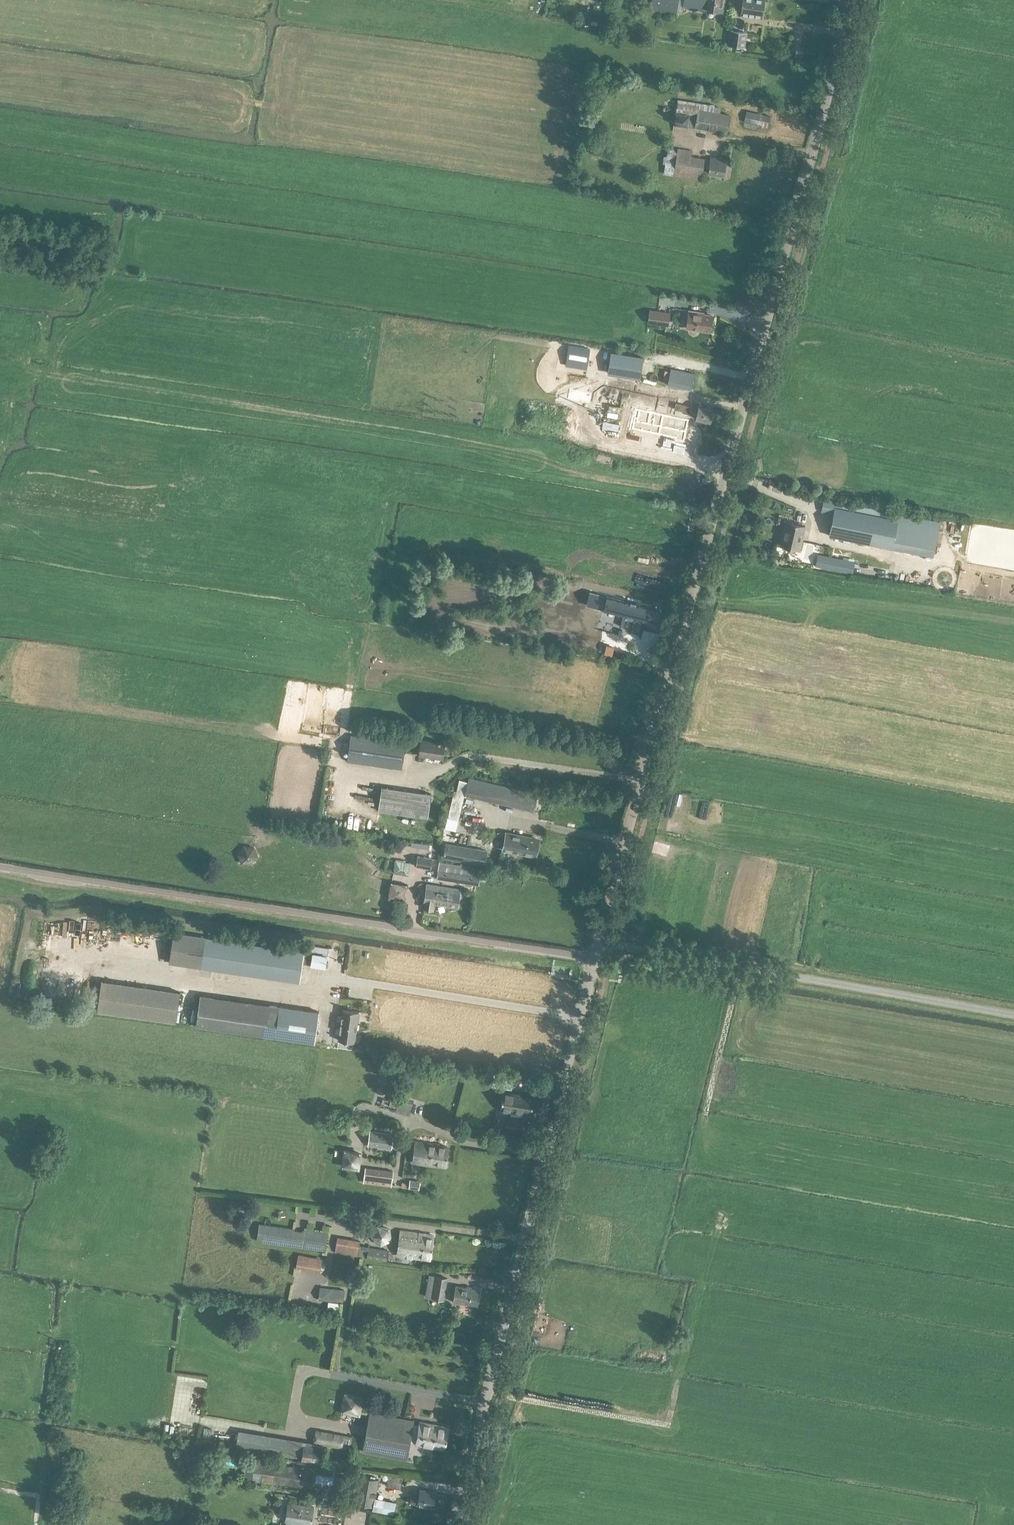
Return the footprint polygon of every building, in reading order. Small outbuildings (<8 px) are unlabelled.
[(650,10),(676,13),(678,0),(651,0),(650,10)] [(723,11),(725,0),(684,0),(683,5),(723,11)] [(740,2),(739,10),(741,11),(741,14),(762,17),(764,0),(743,0),(742,2),(740,2)] [(747,32),(729,30),(727,45),(745,47),(747,32)] [(677,101),(673,124),(726,132),(729,115),(698,110),(698,105),(677,101)] [(744,120),(768,126),(770,116),(746,111),(744,120)] [(664,172),(701,178),(704,159),(690,157),(691,150),(667,146),(664,172)] [(708,167),(707,173),(724,175),(726,159),(710,157),(709,160),(706,159),(705,166),(708,167)] [(668,326),(670,312),(649,309),(647,323),(668,326)] [(685,329),(710,332),(713,314),(704,313),(704,312),(688,309),(685,329)] [(569,345),(566,362),(587,365),(590,348),(569,345)] [(643,356),(611,351),(608,374),(639,379),(643,356)] [(568,398),(588,403),(591,392),(570,388),(568,398)] [(658,430),(661,414),(638,409),(636,416),(634,415),(632,424),(658,430)] [(682,435),(685,419),(661,414),(658,430),(682,435)] [(828,534),(933,555),(938,527),(834,506),(835,500),(824,498),(821,510),(833,513),(828,534)] [(805,525),(786,520),(780,545),(799,550),(805,525)] [(821,555),(819,566),(852,573),(854,562),(821,555)] [(598,593),(594,607),(627,615),(632,616),(655,622),(658,609),(636,603),(630,602),(598,593)] [(347,761),(401,769),(405,742),(351,734),(347,761)] [(419,755),(442,758),(444,742),(421,739),(419,755)] [(524,802),(527,791),(468,777),(466,788),(524,802)] [(427,817),(430,793),(381,786),(377,810),(427,817)] [(540,839),(506,832),(498,830),(496,838),(504,840),(503,848),(537,855),(540,839)] [(443,858),(485,865),(487,850),(445,842),(443,858)] [(416,866),(431,869),(433,858),(417,855),(416,866)] [(407,875),(410,864),(396,861),(394,872),(407,875)] [(477,885),(479,874),(439,867),(437,878),(477,885)] [(424,901),(423,907),(433,909),(434,903),(457,907),(459,888),(426,883),(423,901),(424,901)] [(304,952),(304,951),(173,931),(169,962),(299,981),(302,963),(310,964),(325,966),(327,955),(312,952),(312,953),(311,953),(304,952)] [(312,945),(311,953),(312,953),(312,952),(327,955),(328,948),(312,945)] [(101,980),(97,1011),(176,1022),(180,991),(101,980)] [(314,1042),(319,1011),(200,995),(196,1026),(275,1037),(275,1036),(314,1042)] [(340,1027),(348,1028),(349,1022),(357,1024),(359,1011),(343,1009),(342,1015),(338,1015),(337,1019),(341,1020),(340,1027)] [(357,1024),(349,1022),(348,1028),(340,1027),(340,1028),(336,1027),(335,1032),(339,1033),(338,1039),(354,1042),(357,1024)] [(392,1062),(388,1078),(393,1080),(398,1063),(392,1062)] [(523,1114),(531,1115),(534,1095),(524,1094),(524,1093),(518,1092),(517,1093),(503,1091),(500,1110),(510,1112),(510,1115),(507,1114),(505,1130),(523,1132),(525,1117),(523,1117),(523,1114)] [(367,1145),(392,1148),(393,1133),(370,1130),(367,1145)] [(411,1163),(446,1168),(449,1146),(439,1145),(439,1142),(415,1139),(411,1163)] [(345,1150),(343,1165),(358,1167),(360,1153),(345,1150)] [(363,1182),(391,1186),(393,1170),(365,1167),(363,1182)] [(408,1187),(418,1188),(419,1181),(409,1179),(408,1187)] [(259,1224),(257,1240),(325,1250),(328,1232),(302,1229),(302,1231),(291,1230),(292,1228),(259,1224)] [(380,1245),(391,1240),(390,1227),(378,1225),(372,1235),(380,1245)] [(430,1259),(430,1255),(433,1234),(399,1229),(396,1254),(430,1259)] [(359,1245),(357,1255),(359,1255),(386,1260),(387,1255),(388,1250),(359,1245)] [(321,1260),(298,1256),(296,1266),(319,1270),(321,1260)] [(447,1277),(430,1274),(426,1296),(443,1299),(447,1277)] [(477,1305),(480,1289),(455,1285),(452,1301),(477,1305)] [(319,1287),(318,1299),(342,1301),(343,1289),(319,1287)] [(340,1412),(360,1416),(364,1396),(344,1392),(340,1412)] [(362,1450),(406,1459),(410,1439),(415,1440),(415,1443),(434,1447),(434,1446),(445,1448),(448,1427),(419,1421),(418,1424),(412,1423),(413,1420),(369,1412),(362,1450)] [(237,1447),(322,1462),(325,1446),(240,1430),(237,1447)] [(316,1430),(314,1442),(341,1447),(343,1435),(316,1430)] [(243,1479),(297,1486),(300,1467),(245,1460),(243,1479)] [(311,1469),(300,1467),(297,1486),(308,1488),(311,1469)] [(355,1503),(373,1506),(378,1479),(360,1475),(355,1503)] [(386,1485),(400,1487),(402,1477),(388,1475),(386,1485)] [(418,1497),(410,1495),(409,1502),(433,1506),(435,1491),(419,1488),(418,1497)] [(384,1499),(382,1510),(392,1512),(394,1501),(384,1499)] [(304,1524),(310,1524),(311,1524),(313,1506),(299,1505),(296,1523),(304,1524)]
